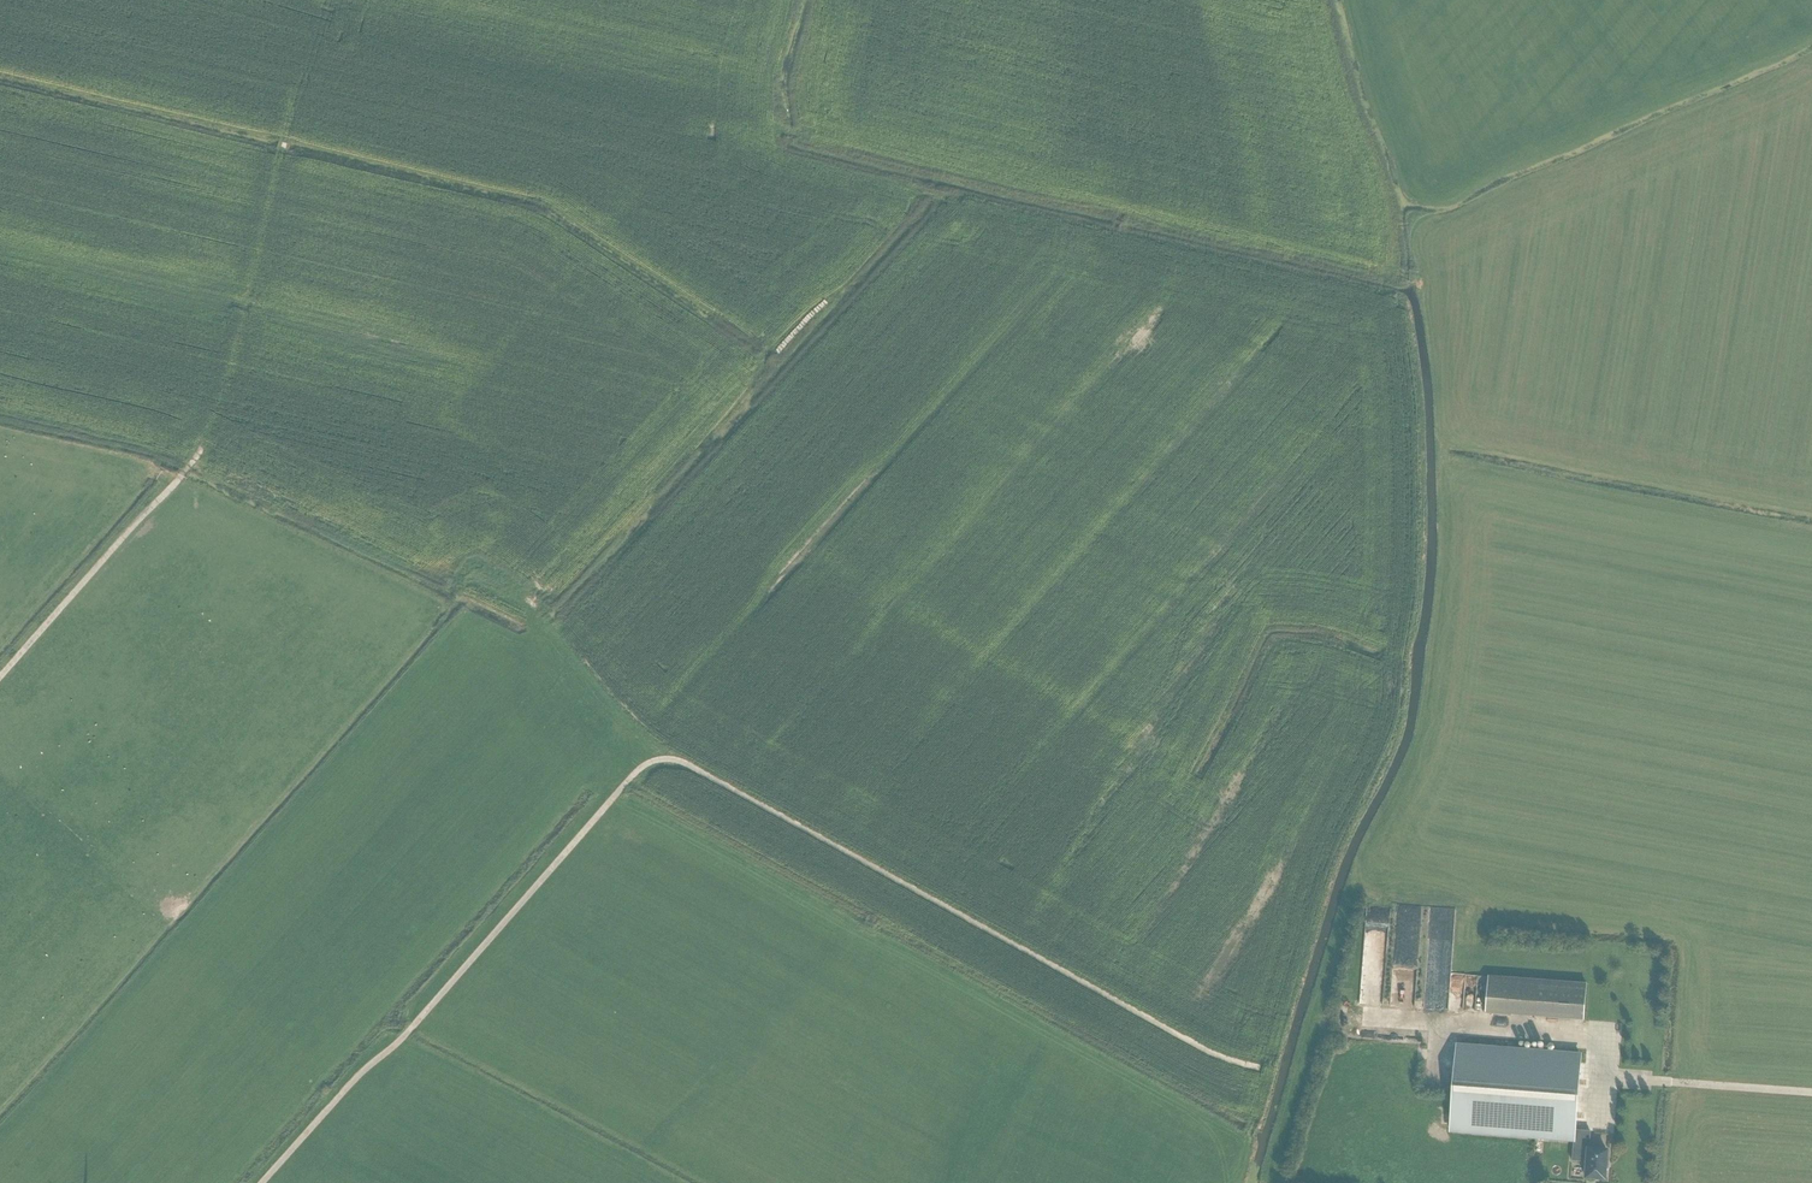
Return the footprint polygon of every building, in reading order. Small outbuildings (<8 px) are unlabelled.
[(1489,978),(1486,1014),(1583,1019),(1585,983),(1489,978)] [(1452,1046),(1447,1130),(1575,1137),(1574,1158),(1589,1159),(1588,1176),(1607,1177),(1609,1148),(1591,1147),(1592,1129),(1576,1128),(1580,1053),(1452,1046)]
